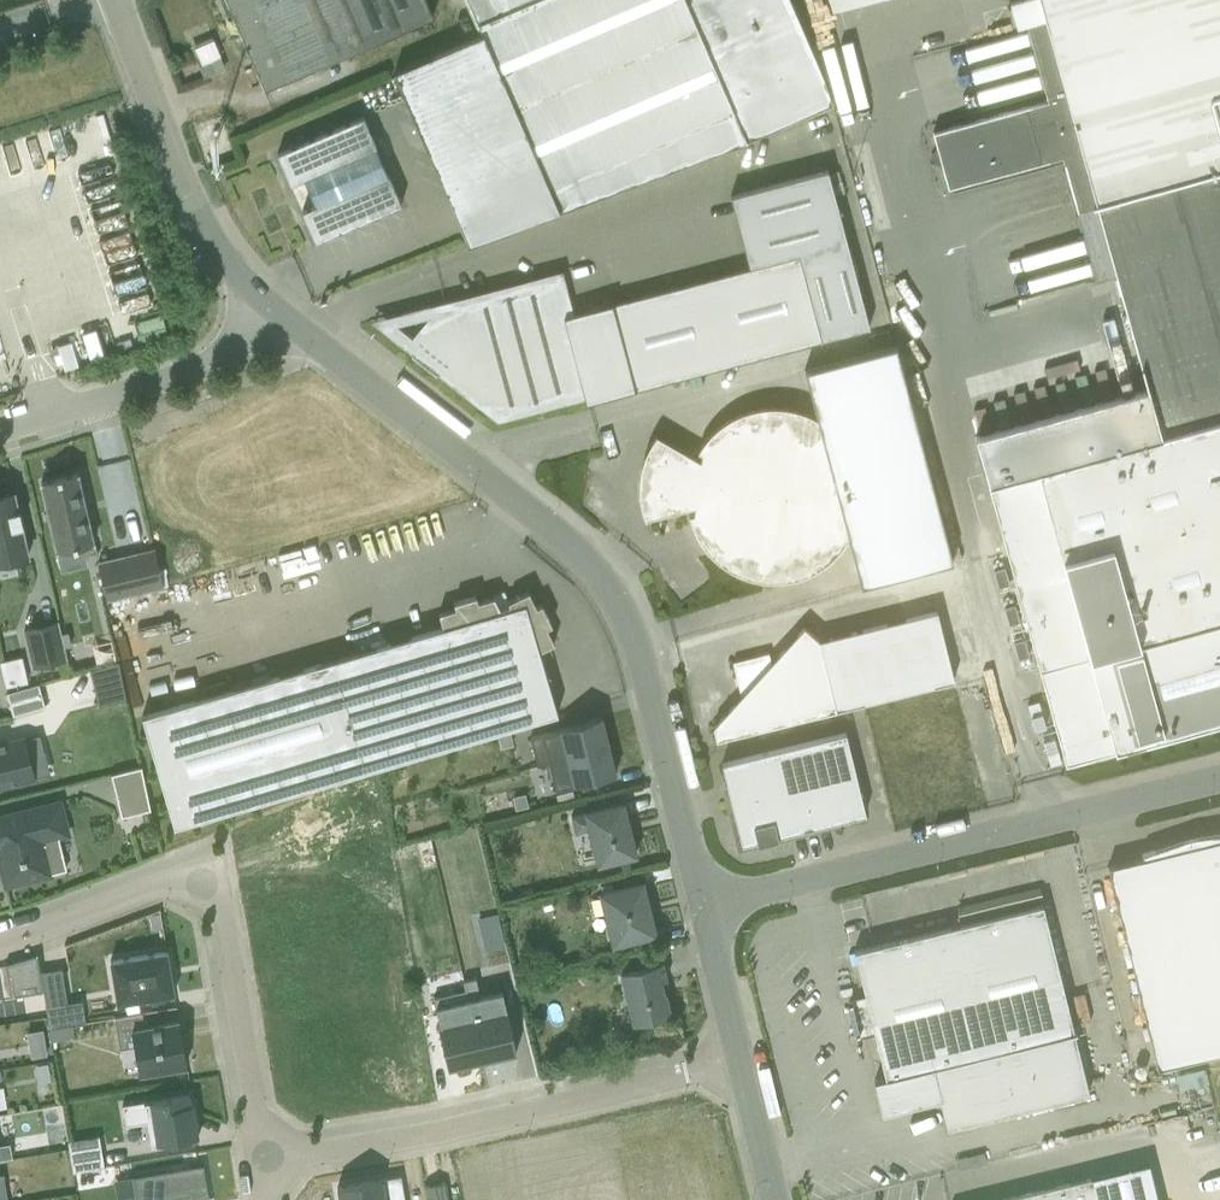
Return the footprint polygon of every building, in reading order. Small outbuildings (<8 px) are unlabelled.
[(264,89),(432,16),(425,0),(226,0),(264,89)] [(576,0),(467,0),(482,36),(392,74),(465,244),(743,141),(743,139),(732,114),(642,153),(576,0)] [(642,153),(732,114),(743,139),(831,101),(788,0),(576,0),(642,153)] [(1014,0),(1008,2),(1015,27),(1021,26),(1025,25),(1044,93),(1046,100),(1060,156),(1062,164),(1063,164),(1076,210),(1088,255),(1090,260),(1094,277),(1113,272),(1146,388),(1132,392),(972,434),(985,483),(1030,641),(1044,693),(1049,709),(1064,764),(1219,721),(1219,0),(1015,0),(1014,0)] [(210,37),(192,45),(204,72),(222,64),(210,37)] [(1045,101),(1024,106),(932,132),(947,187),(1040,161),(1060,156),(1046,100),(1045,100),(1045,101)] [(400,205),(362,116),(276,153),(290,184),(302,179),(314,205),(301,211),(314,242),(400,205)] [(748,267),(564,316),(555,282),(445,311),(417,346),(499,410),(581,388),(585,402),(868,327),(826,170),(728,196),(748,267)] [(63,369),(77,365),(70,342),(56,346),(63,369)] [(640,505),(644,519),(693,506),(692,514),(688,514),(692,527),(698,539),(705,549),(715,559),(725,567),(737,573),(749,578),(762,580),(775,580),(789,579),(801,575),(819,567),(834,555),(844,541),(851,530),(890,553),(896,544),(900,535),(903,525),(905,514),(906,504),(906,494),(904,483),(902,473),(900,468),(858,480),(856,473),(853,463),(849,454),(844,445),(837,437),(830,429),(822,423),(813,417),(804,413),(794,410),(784,408),(774,407),(764,407),(753,409),(744,411),(734,415),(725,420),(717,426),(710,433),(704,440),(698,449),(693,457),(655,435),(647,448),(642,461),(639,476),(638,490),(640,505)] [(56,551),(92,543),(92,540),(76,473),(40,481),(56,551)] [(29,558),(13,493),(0,496),(0,565),(29,558)] [(153,549),(97,562),(106,600),(162,587),(153,549)] [(442,627),(301,668),(141,716),(173,826),(334,779),(556,714),(538,650),(553,643),(548,632),(545,634),(543,628),(550,625),(540,604),(532,608),(530,602),(532,601),(527,591),(508,601),(504,593),(494,598),(493,596),(482,600),(483,602),(477,604),(475,596),(452,602),(455,610),(449,612),(449,609),(437,613),(442,627)] [(732,704),(712,726),(715,739),(952,681),(935,610),(818,641),(803,627),(770,663),(767,653),(731,661),(742,703),(733,705),(732,704)] [(21,630),(31,669),(67,661),(57,621),(21,630)] [(25,681),(19,657),(0,661),(0,674),(3,687),(25,681)] [(38,684),(5,693),(12,716),(44,707),(38,684)] [(547,763),(607,746),(600,716),(529,738),(535,766),(547,763)] [(844,732),(744,757),(720,763),(726,785),(729,785),(742,840),(755,837),(756,844),(777,839),(776,832),(836,817),(837,820),(864,813),(844,732)] [(33,782),(26,756),(42,751),(38,736),(23,740),(23,737),(0,743),(0,790),(33,782)] [(615,774),(607,746),(547,763),(554,790),(615,774)] [(120,818),(149,810),(140,767),(109,775),(120,818)] [(66,872),(58,840),(70,837),(61,801),(0,817),(0,862),(0,867),(4,886),(66,872)] [(595,865),(634,855),(621,802),(584,812),(570,816),(574,834),(587,831),(595,865)] [(1107,868),(1155,1068),(1219,1052),(1219,832),(1188,837),(1140,854),(1141,858),(1106,867),(1107,868)] [(597,892),(610,947),(656,936),(643,881),(597,892)] [(946,1128),(1088,1093),(1041,904),(852,951),(865,1001),(851,1004),(858,1032),(872,1029),(884,1077),(873,1080),(881,1113),(939,1099),(946,1128)] [(166,950),(109,960),(116,1003),(173,993),(166,950)] [(36,955),(4,964),(9,997),(42,991),(41,984),(39,972),(36,955)] [(618,973),(631,1025),(670,1015),(664,993),(663,993),(660,981),(665,980),(661,963),(618,973)] [(61,968),(39,972),(41,984),(42,991),(46,1015),(48,1029),(70,1025),(66,1002),(61,971),(61,968)] [(119,1048),(133,1046),(137,1072),(185,1064),(178,1022),(144,1027),(141,1013),(114,1018),(119,1048)] [(41,1030),(26,1032),(30,1057),(45,1054),(41,1030)] [(188,1093),(121,1104),(125,1125),(146,1122),(150,1144),(197,1136),(192,1103),(189,1104),(188,1093)] [(98,1135),(67,1141),(72,1172),(103,1166),(98,1135)] [(131,1176),(135,1199),(207,1199),(205,1191),(207,1191),(202,1164),(131,1176)] [(400,1175),(336,1186),(338,1199),(404,1199),(400,1175)] [(995,1199),(1095,1199),(1089,1177),(995,1199)] [(425,1199),(447,1199),(444,1182),(423,1186),(425,1199)]
